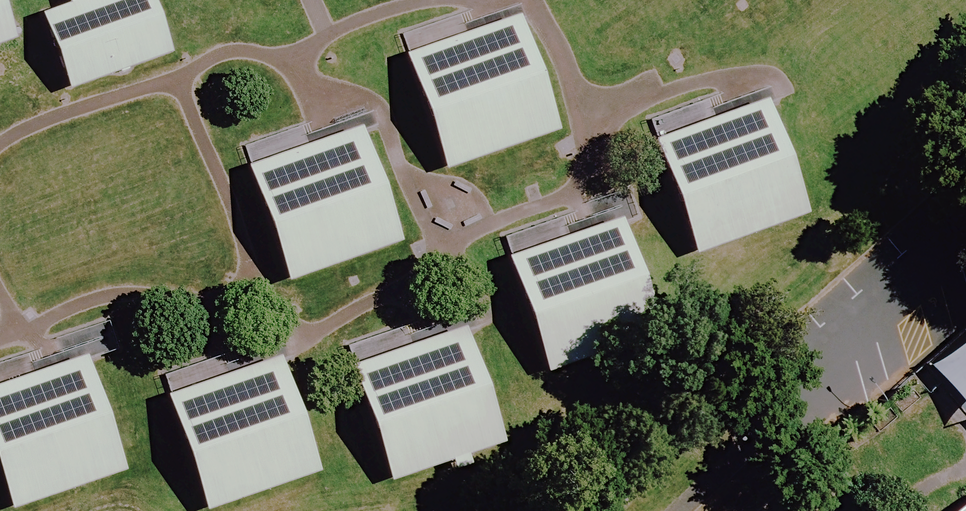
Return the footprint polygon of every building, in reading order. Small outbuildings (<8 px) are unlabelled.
[(19,33),(7,0),(0,0),(0,40),(19,33)] [(173,50),(156,0),(72,0),(41,11),(68,87),(173,50)] [(446,168),(561,128),(519,12),(459,33),(405,52),(446,168)] [(697,252),(811,210),(768,94),(705,118),(654,136),(697,252)] [(290,280),(404,240),(363,123),(303,143),(249,162),(290,280)] [(547,370),(665,329),(624,214),(555,238),(506,255),(547,370)] [(391,479),(506,440),(466,324),(402,346),(351,364),(391,479)] [(127,468),(87,352),(15,376),(0,382),(0,474),(11,507),(127,468)] [(206,508),(321,469),(282,354),(222,374),(167,393),(206,508)] [(953,510),(965,510),(965,501),(953,510)]
